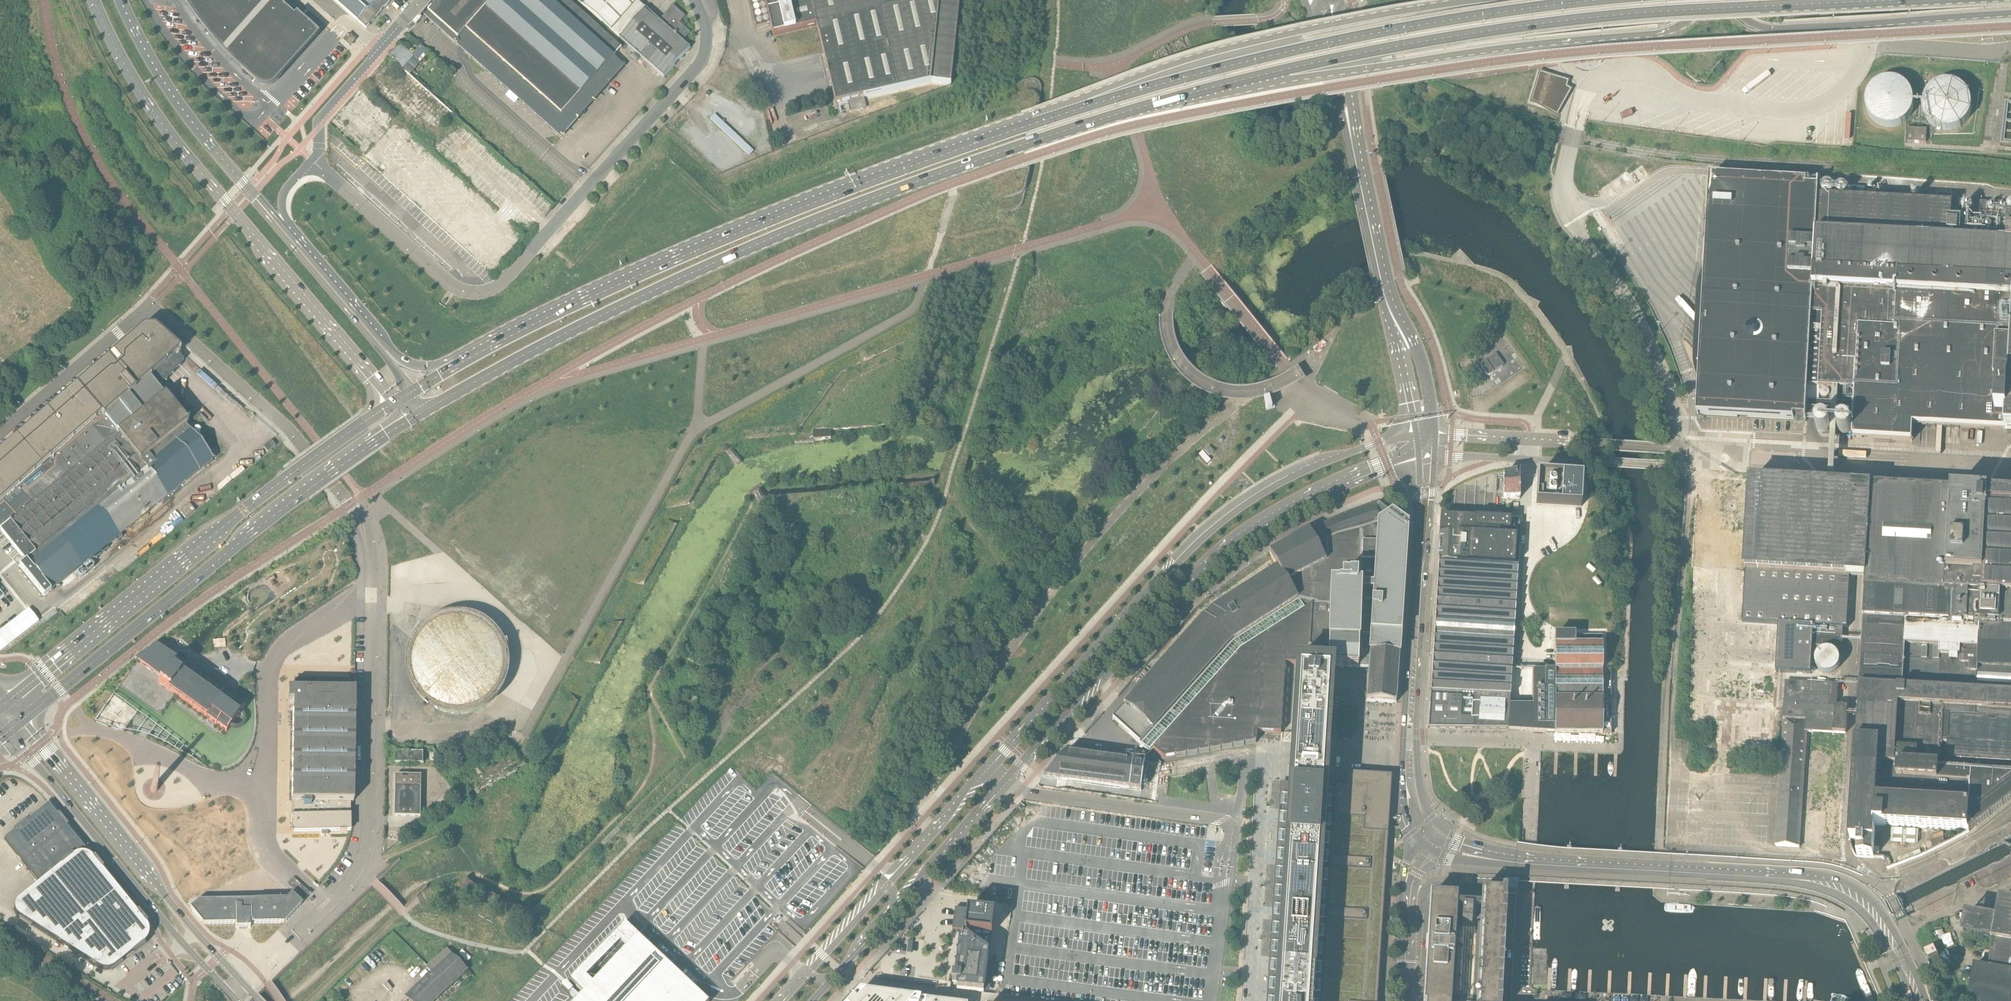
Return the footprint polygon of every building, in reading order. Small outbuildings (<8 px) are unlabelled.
[(197,19),(222,50),(225,53),(272,0),(184,0),(197,19)] [(225,53),(242,70),(258,84),(260,86),(263,87),(266,88),(269,88),(272,87),(274,85),(277,83),(321,34),(299,14),(296,17),(278,0),(272,0),(225,53)] [(366,28),(377,16),(391,0),(335,0),(366,28)] [(429,11),(443,24),(459,38),(467,30),(476,38),(562,115),(604,68),(622,48),(568,0),(439,0),(429,11)] [(641,14),(633,7),(640,0),(587,0),(583,5),(619,38),(641,14)] [(756,26),(771,22),(774,37),(817,26),(836,105),(931,82),(951,84),(960,0),(750,0),(756,26)] [(664,77),(690,48),(683,41),(690,33),(679,23),(685,17),(673,6),(660,21),(646,8),(641,14),(619,38),(664,77)] [(356,40),(349,34),(343,41),(350,46),(356,40)] [(389,56),(393,60),(403,69),(414,57),(400,44),(389,56)] [(1568,80),(1540,72),(1531,101),(1557,114),(1571,89),(1569,88),(1566,86),(1568,80)] [(1914,108),(1914,103),(1914,99),(1912,94),(1910,90),(1907,86),(1903,83),(1899,81),(1894,80),(1889,79),(1885,80),(1880,81),(1876,84),(1872,87),(1869,90),(1867,95),(1866,99),(1865,104),(1866,109),(1867,114),(1869,118),(1873,121),(1876,124),(1881,127),(1885,128),(1890,128),(1895,128),(1899,126),(1904,124),(1907,121),(1910,117),(1913,113),(1914,108)] [(1971,110),(1971,105),(1971,101),(1970,96),(1967,92),(1964,89),(1961,86),(1956,83),(1952,82),(1947,82),(1943,82),(1938,84),(1934,86),(1930,89),(1928,93),(1925,97),(1924,101),(1924,106),(1924,111),(1926,115),(1928,119),(1931,123),(1935,126),(1939,128),(1943,129),(1948,130),(1953,129),(1957,128),(1961,125),(1965,122),(1968,119),(1970,114),(1971,110)] [(1907,142),(1926,143),(1927,129),(1908,128),(1907,142)] [(2009,219),(2008,244),(1998,244),(1960,242),(1962,204),(1952,204),(1951,205),(1921,203),(1921,197),(1906,196),(1906,202),(1875,200),(1875,185),(1820,182),(1820,187),(1806,187),(1806,182),(1710,176),(1705,272),(1702,276),(1700,284),(1698,295),(1694,360),(1697,373),(1699,381),(1697,415),(1794,420),(1794,417),(1806,418),(1811,316),(1824,316),(1820,388),(1856,390),(1853,438),(1913,441),(1914,425),(2008,430),(2010,431),(2010,220),(2009,219)] [(116,435),(9,521),(9,522),(0,530),(0,531),(24,561),(18,566),(43,597),(213,460),(185,426),(187,424),(165,395),(164,395),(150,378),(180,352),(154,329),(143,329),(0,452),(0,503),(101,416),(103,418),(104,418),(117,434),(116,434),(116,435)] [(1503,366),(1504,366),(1504,365),(1497,355),(1496,355),(1494,355),(1488,359),(1481,364),(1481,365),(1481,366),(1488,376),(1489,376),(1490,376),(1503,367),(1504,366),(1503,366)] [(1272,396),(1265,398),(1268,408),(1274,407),(1272,396)] [(831,428),(813,429),(814,437),(814,438),(831,437),(831,428)] [(271,441),(263,447),(268,453),(275,446),(271,441)] [(1204,451),(1209,457),(1214,452),(1209,447),(1204,451)] [(1802,464),(1803,449),(1758,448),(1757,463),(1802,464)] [(1503,486),(1503,497),(1520,497),(1520,474),(1503,476),(1503,486)] [(1583,478),(1547,476),(1538,475),(1536,505),(1581,508),(1583,478)] [(1747,480),(1741,571),(1833,576),(1844,576),(1847,577),(1862,578),(1867,578),(1860,687),(1858,742),(1851,841),(1851,846),(1852,848),(1853,852),(1854,854),(1856,856),(1874,858),(1876,826),(1948,830),(1969,832),(2010,799),(2010,493),(2008,493),(2006,494),(1978,493),(1954,492),(1952,491),(1937,491),(1889,488),(1886,488),(1873,488),(1871,487),(1868,487),(1747,480)] [(195,511),(189,504),(180,512),(186,519),(195,511)] [(1346,516),(1345,516),(1343,517),(1324,525),(1309,532),(1286,545),(1270,554),(1270,555),(1273,559),(1277,568),(1212,610),(1205,617),(1204,616),(1124,705),(1126,706),(1113,720),(1140,744),(1150,753),(1153,750),(1164,759),(1174,757),(1187,755),(1187,756),(1188,756),(1188,755),(1197,753),(1198,754),(1199,754),(1198,753),(1209,751),(1209,752),(1211,751),(1222,749),(1224,749),(1224,748),(1232,747),(1232,748),(1234,747),(1238,746),(1244,745),(1244,746),(1245,745),(1255,743),(1257,743),(1257,733),(1268,733),(1269,733),(1278,734),(1280,734),(1281,734),(1285,664),(1297,665),(1334,667),(1334,668),(1340,668),(1340,669),(1341,669),(1341,668),(1361,669),(1362,661),(1362,648),(1363,643),(1363,641),(1364,632),(1365,612),(1368,567),(1368,559),(1369,548),(1370,538),(1370,529),(1371,517),(1384,508),(1383,507),(1379,504),(1369,508),(1357,512),(1346,516)] [(0,509),(0,525),(10,519),(3,508),(0,509)] [(1408,526),(1403,522),(1388,511),(1384,508),(1371,517),(1370,529),(1370,538),(1369,548),(1368,559),(1368,567),(1365,612),(1364,632),(1363,641),(1363,643),(1362,648),(1362,661),(1370,661),(1369,669),(1367,702),(1379,702),(1394,703),(1394,702),(1396,702),(1397,694),(1397,689),(1397,684),(1398,684),(1398,683),(1398,677),(1398,676),(1398,672),(1399,658),(1399,653),(1400,653),(1400,651),(1400,642),(1401,622),(1404,577),(1405,569),(1406,558),(1406,548),(1407,539),(1407,527),(1408,526)] [(1438,560),(1438,562),(1518,567),(1521,521),(1441,516),(1441,519),(1441,523),(1440,526),(1440,531),(1440,534),(1440,537),(1440,543),(1439,543),(1439,545),(1439,546),(1439,547),(1439,550),(1439,551),(1439,554),(1438,560)] [(1512,669),(1513,646),(1518,567),(1438,562),(1438,564),(1438,570),(1438,571),(1437,571),(1437,573),(1437,574),(1438,574),(1437,577),(1437,580),(1437,582),(1437,583),(1437,586),(1437,589),(1436,589),(1436,590),(1436,591),(1436,592),(1436,596),(1436,598),(1436,599),(1436,601),(1436,602),(1435,608),(1435,610),(1435,611),(1435,618),(1434,618),(1434,619),(1435,619),(1434,624),(1434,625),(1435,625),(1434,628),(1434,631),(1434,632),(1434,636),(1433,636),(1433,638),(1434,638),(1433,639),(1434,639),(1434,642),(1433,645),(1433,647),(1433,648),(1433,655),(1432,655),(1432,656),(1432,657),(1433,657),(1432,663),(1432,664),(1432,666),(1432,667),(1432,672),(1431,672),(1431,673),(1431,675),(1431,676),(1431,682),(1430,684),(1431,684),(1431,685),(1431,691),(1430,691),(1430,692),(1430,695),(1430,697),(1430,698),(1430,703),(1430,704),(1429,704),(1429,706),(1429,707),(1429,709),(1429,712),(1429,714),(1429,716),(1428,717),(1429,717),(1429,718),(1429,723),(1428,723),(1428,724),(1428,726),(1428,728),(1428,729),(1429,729),(1508,730),(1517,730),(1521,731),(1523,731),(1530,732),(1530,731),(1532,731),(1532,706),(1520,706),(1510,706),(1510,700),(1511,673),(1512,669)] [(1776,702),(1778,623),(1727,622),(1727,608),(1719,608),(1720,573),(1695,572),(1692,673),(1705,673),(1705,660),(1715,660),(1714,692),(1701,692),(1701,694),(1692,693),(1691,726),(1715,726),(1715,700),(1776,702)] [(40,624),(31,609),(0,630),(0,650),(40,624)] [(410,659),(409,663),(409,668),(410,673),(411,677),(412,681),(414,686),(416,690),(419,694),(421,697),(425,700),(428,704),(432,706),(436,708),(440,710),(445,712),(450,713),(455,714),(460,714),(465,714),(470,713),(475,711),(479,709),(484,707),(488,704),(492,701),(496,697),(499,693),(501,689),(504,685),(506,680),(507,675),(508,670),(508,665),(508,660),(507,655),(506,650),(504,645),(501,640),(499,636),(496,632),(492,629),(488,625),(484,622),(479,620),(475,618),(470,617),(465,616),(461,616),(456,616),(452,616),(447,617),(443,618),(438,620),(434,622),(430,624),(427,627),(423,630),(420,634),(418,638),(415,641),(413,646),(412,650),(410,654),(410,659)] [(1829,667),(1841,668),(1842,649),(1843,636),(1815,634),(1814,647),(1815,647),(1813,674),(1828,675),(1829,667)] [(1530,731),(1530,732),(1532,732),(1555,733),(1555,734),(1602,734),(1603,698),(1603,680),(1603,635),(1555,635),(1555,670),(1533,670),(1533,674),(1532,706),(1532,731),(1530,731)] [(144,655),(138,659),(163,678),(160,683),(159,682),(158,683),(159,684),(160,683),(168,690),(169,691),(169,690),(177,696),(177,697),(178,698),(178,697),(184,701),(184,702),(185,702),(187,704),(222,729),(226,731),(225,732),(226,733),(227,732),(243,710),(244,708),(238,704),(233,700),(218,690),(201,678),(194,673),(186,667),(181,664),(176,660),(175,660),(163,652),(168,645),(162,642),(162,641),(156,646),(144,655)] [(1297,665),(1293,734),(1292,762),(1290,788),(1288,815),(1283,888),(1276,1000),(1324,1000),(1331,888),(1338,791),(1333,790),(1328,790),(1329,763),(1330,735),(1331,727),(1334,668),(1334,667),(1297,665)] [(291,816),(292,832),(293,832),(340,831),(340,832),(346,832),(346,831),(351,831),(351,815),(351,814),(351,803),(353,803),(354,691),(353,691),(353,680),(321,679),(321,690),(294,690),(288,690),(288,702),(293,702),(291,802),(291,815),(291,816)] [(1807,720),(1806,733),(1846,735),(1848,707),(1830,706),(1831,685),(1785,682),(1783,719),(1807,720)] [(135,711),(113,695),(96,719),(123,728),(135,711)] [(1800,848),(1805,758),(1806,733),(1807,720),(1783,719),(1777,825),(1776,846),(1800,848)] [(1141,791),(1145,761),(1082,752),(1069,751),(1068,750),(1044,777),(1058,779),(1141,791)] [(425,754),(398,754),(398,764),(425,765),(425,754)] [(395,816),(421,817),(422,776),(396,775),(395,816)] [(1391,788),(1384,788),(1338,785),(1338,791),(1331,888),(1324,1000),(1378,1000),(1381,943),(1385,888),(1388,836),(1388,833),(1391,788)] [(4,839),(39,883),(17,901),(16,903),(14,905),(14,908),(15,912),(15,913),(16,915),(63,946),(99,968),(103,970),(107,970),(109,970),(112,969),(145,942),(148,938),(148,933),(148,930),(148,928),(124,897),(84,848),(48,804),(4,839)] [(304,900),(310,894),(294,879),(292,879),(288,883),(288,885),(304,900)] [(1481,906),(1457,905),(1457,897),(1431,896),(1425,1000),(1451,1000),(1452,980),(1453,964),(1457,909),(1463,909),(1462,923),(1472,923),(1473,909),(1481,910),(1476,1000),(1500,1000),(1506,895),(1506,893),(1482,892),(1482,893),(1481,906)] [(1506,941),(1515,941),(1517,893),(1508,893),(1506,941)] [(199,901),(190,908),(203,924),(234,924),(235,924),(236,928),(250,928),(250,923),(252,923),(280,923),(284,923),(302,904),(301,903),(291,894),(290,895),(286,900),(284,900),(284,899),(267,900),(255,900),(245,900),(214,901),(214,900),(199,901)] [(1966,915),(1963,936),(1994,942),(1989,969),(1975,967),(1969,1000),(2010,1000),(2010,902),(2000,900),(1997,920),(1982,918),(1966,915)] [(958,983),(957,989),(984,993),(989,955),(990,954),(995,914),(955,908),(953,930),(959,931),(965,931),(965,935),(964,936),(959,976),(953,976),(952,982),(958,983)] [(699,993),(692,987),(679,974),(673,969),(668,964),(667,963),(650,947),(638,936),(633,932),(625,924),(569,982),(576,989),(578,991),(583,995),(581,996),(580,997),(580,998),(575,994),(574,992),(567,985),(562,990),(570,996),(571,998),(574,1000),(707,1000),(699,993)] [(1504,985),(1512,985),(1515,941),(1506,941),(1504,985)] [(460,945),(454,951),(466,964),(473,958),(460,945)] [(1931,949),(1925,952),(1932,969),(1937,967),(1943,964),(1935,947),(1931,949)] [(1512,985),(1504,985),(1503,1000),(1511,1000),(1512,985)] [(916,1000),(877,994),(866,993),(866,994),(859,1000),(915,1000),(916,1000)]
